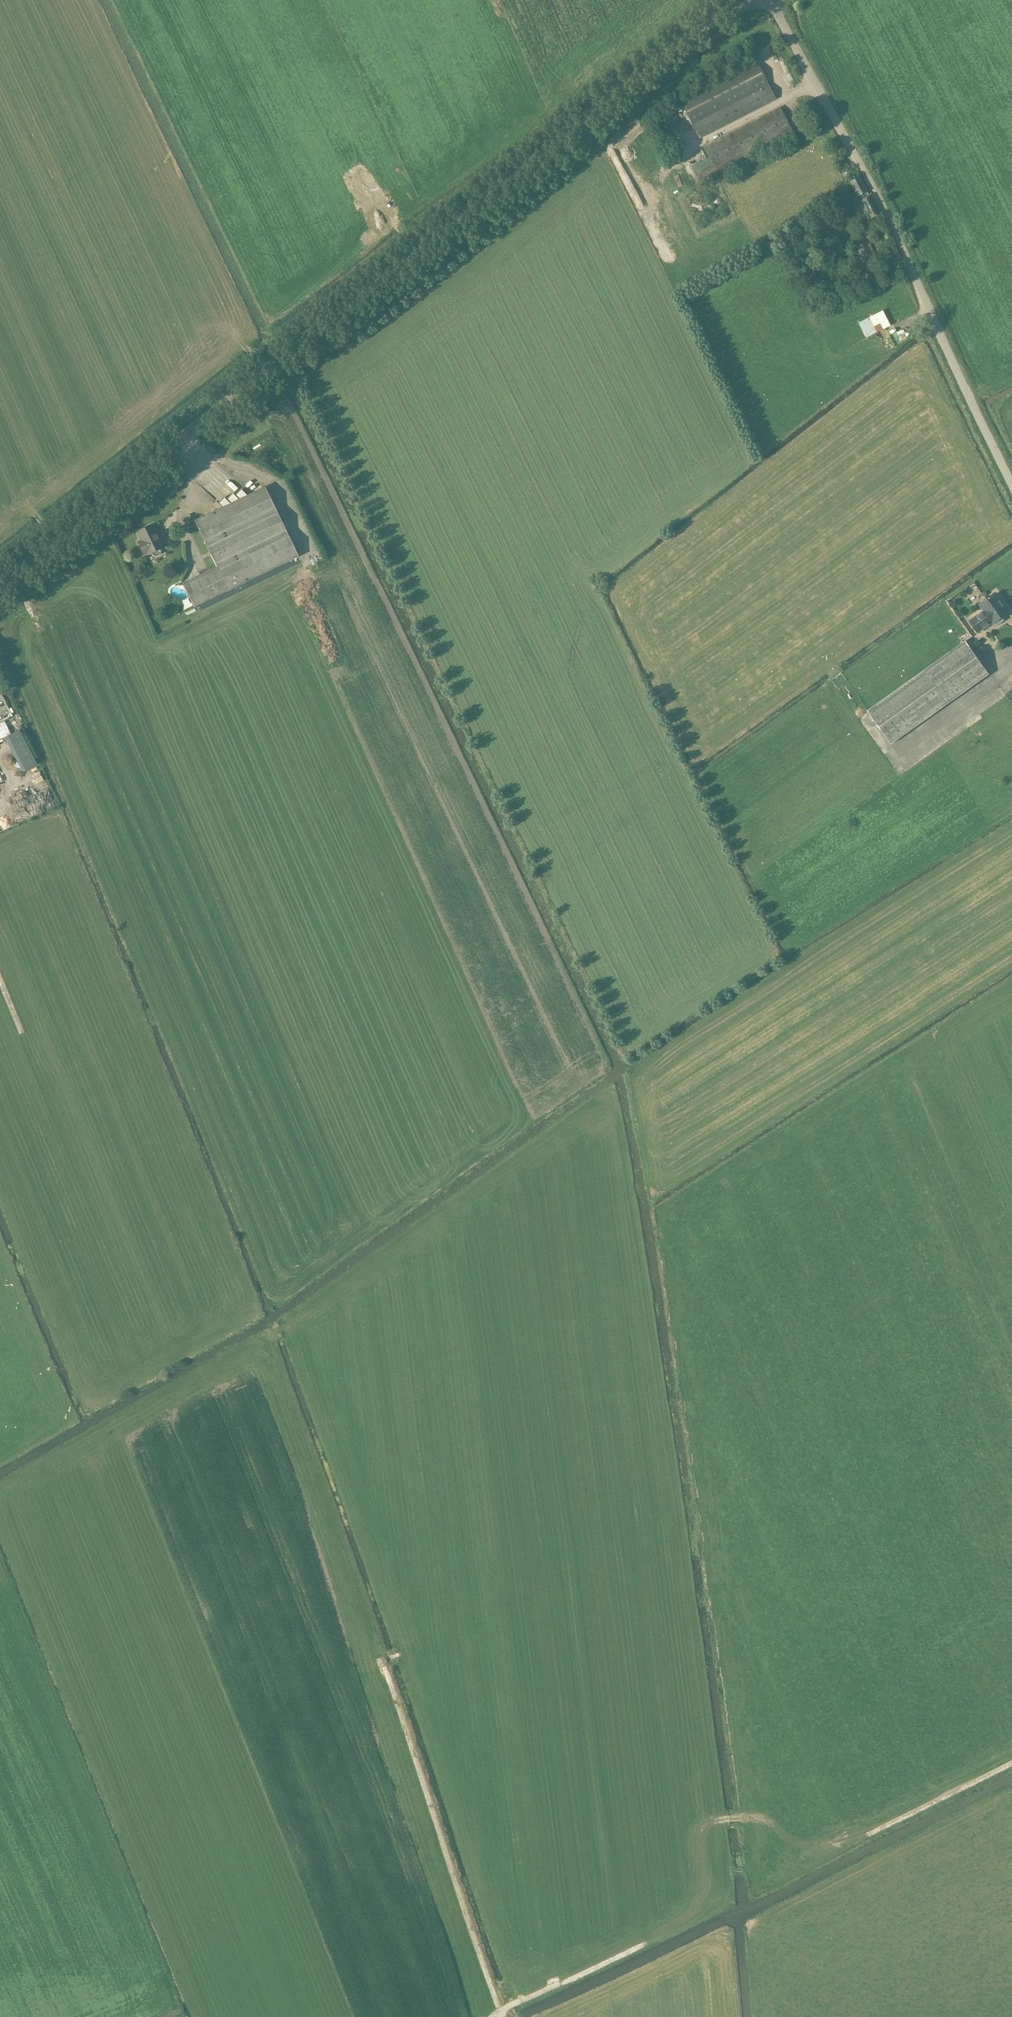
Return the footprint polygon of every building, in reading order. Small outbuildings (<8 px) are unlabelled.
[(679,100),(699,139),(776,99),(756,61),(679,100)] [(780,107),(703,146),(707,154),(690,163),(699,181),(793,133),(780,107)] [(850,182),(857,196),(855,197),(856,198),(853,200),(855,205),(864,201),(872,217),(878,214),(869,196),(866,191),(859,177),(850,182)] [(855,245),(864,263),(876,257),(870,243),(868,244),(866,240),(855,245)] [(882,310),(869,317),(859,323),(866,338),(877,332),(890,326),(889,324),(892,322),(889,317),(887,319),(882,310)] [(195,607),(299,557),(265,486),(195,520),(217,567),(183,583),(195,607)] [(148,555),(148,556),(152,554),(153,556),(156,557),(160,554),(161,552),(160,551),(164,549),(153,526),(138,534),(142,542),(138,544),(144,556),(148,555)] [(970,621),(978,633),(993,622),(994,623),(996,626),(1004,620),(1002,617),(1009,612),(996,593),(980,605),(985,611),(970,621)] [(966,641),(868,711),(892,743),(989,674),(966,641)] [(17,724),(9,709),(10,709),(1,691),(0,691),(0,711),(1,710),(4,718),(0,720),(0,733),(17,724)] [(24,771),(39,763),(21,728),(6,736),(24,771)] [(32,776),(21,780),(30,801),(41,796),(32,776)]
